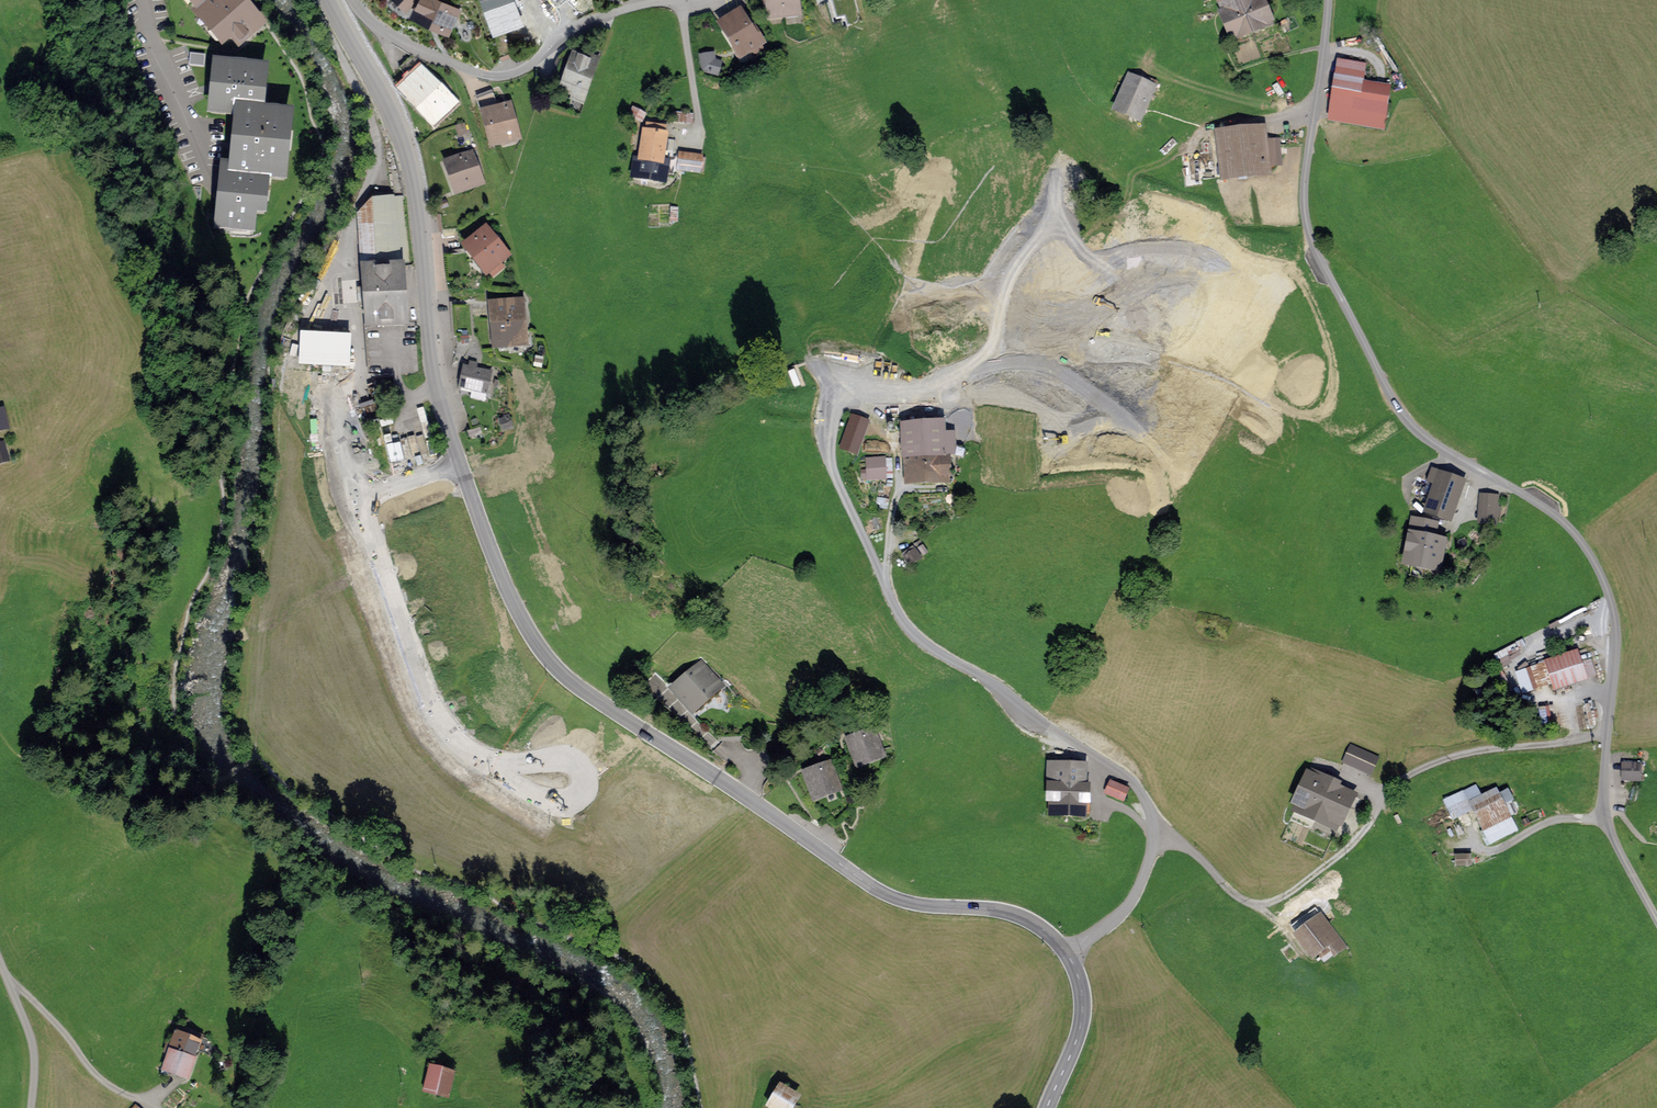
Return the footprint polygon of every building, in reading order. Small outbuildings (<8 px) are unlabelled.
[(217,0),(194,0),(204,11),(217,0)] [(236,0),(217,0),(204,11),(201,13),(223,39),(232,31),(239,41),(258,25),(236,0)] [(406,8),(413,0),(397,0),(406,8)] [(415,15),(446,30),(456,12),(436,2),(437,0),(422,0),(415,15)] [(523,27),(512,0),(482,0),(496,37),(523,27)] [(772,16),(797,12),(796,0),(770,0),(772,16)] [(1219,4),(1223,2),(1227,11),(1222,13),(1232,37),(1251,30),(1238,0),(1217,0),(1219,4)] [(1251,30),(1270,22),(1261,0),(1238,0),(1251,30)] [(750,31),(739,13),(721,24),(736,48),(738,47),(743,54),(750,50),(755,57),(764,51),(760,44),(761,44),(752,29),(750,31)] [(702,74),(722,73),(721,53),(701,54),(702,74)] [(565,90),(582,95),(593,64),(576,58),(565,90)] [(1341,63),(1333,118),(1381,125),(1386,88),(1360,85),(1362,66),(1341,63)] [(258,114),(258,113),(263,71),(219,66),(215,110),(241,113),(258,114)] [(1156,86),(1128,74),(1115,109),(1141,120),(1156,86)] [(451,104),(424,76),(407,94),(433,121),(451,104)] [(476,96),(481,112),(500,106),(494,90),(476,96)] [(507,108),(487,114),(495,143),(515,137),(507,108)] [(647,117),(634,110),(630,118),(639,123),(643,125),(647,117)] [(258,113),(258,114),(241,113),(235,171),(265,174),(282,176),(288,116),(258,113)] [(692,127),(694,116),(674,113),(673,124),(692,127)] [(646,132),(643,132),(639,159),(660,163),(663,163),(667,136),(665,136),(666,127),(647,124),(646,132)] [(1278,163),(1276,141),(1262,142),(1260,130),(1221,135),(1225,177),(1265,172),(1264,164),(1278,163)] [(680,154),(678,168),(681,169),(699,172),(701,158),(680,154)] [(480,183),(470,155),(448,164),(457,188),(468,184),(469,187),(480,183)] [(666,174),(665,174),(665,173),(659,172),(660,163),(639,159),(637,159),(633,182),(663,186),(664,176),(666,176),(666,174)] [(261,210),(265,174),(235,171),(227,170),(221,226),(250,229),(252,209),(261,210)] [(440,215),(442,232),(459,229),(456,213),(440,215)] [(486,231),(468,246),(487,269),(489,268),(495,275),(504,267),(498,260),(505,254),(486,231)] [(400,266),(365,268),(367,288),(359,288),(361,307),(368,306),(369,326),(405,323),(400,266)] [(520,304),(494,307),(497,343),(523,341),(520,304)] [(350,369),(352,337),(302,333),(300,366),(350,369)] [(460,387),(487,393),(491,373),(464,367),(460,387)] [(0,400),(0,424),(12,420),(5,399),(0,400)] [(869,419),(852,413),(841,444),(857,450),(869,419)] [(509,418),(501,420),(504,429),(512,427),(509,418)] [(942,433),(942,424),(903,426),(906,479),(949,477),(948,457),(940,457),(939,454),(943,454),(943,444),(954,444),(953,433),(942,433)] [(884,458),(867,459),(868,479),(885,478),(884,458)] [(1463,481),(1432,470),(1428,482),(1436,485),(1427,511),(1449,519),(1463,481)] [(1494,498),(1479,496),(1476,519),(1492,521),(1494,498)] [(1436,524),(1413,519),(1405,560),(1440,567),(1445,540),(1434,538),(1436,524)] [(916,550),(905,558),(909,565),(920,556),(916,550)] [(1585,679),(1575,652),(1548,661),(1557,689),(1585,679)] [(720,676),(703,658),(697,663),(701,667),(675,690),(691,708),(718,685),(714,681),(720,676)] [(881,754),(873,733),(849,742),(858,763),(881,754)] [(1344,761),(1370,773),(1377,759),(1351,747),(1344,761)] [(1624,764),(1623,780),(1633,780),(1640,780),(1640,764),(1624,764)] [(829,766),(806,775),(814,796),(837,787),(829,766)] [(1052,767),(1050,811),(1084,812),(1086,776),(1082,776),(1082,768),(1052,767)] [(1332,781),(1311,772),(1295,806),(1316,816),(1332,781)] [(1332,781),(1316,816),(1338,826),(1353,795),(1331,785),(1333,782),(1332,781)] [(1128,790),(1111,782),(1106,793),(1123,801),(1128,790)] [(1476,786),(1466,791),(1485,830),(1487,829),(1493,842),(1516,831),(1495,790),(1481,796),(1476,786)] [(1322,916),(1296,936),(1308,952),(1313,958),(1318,954),(1324,962),(1345,946),(1322,916)] [(180,1026),(171,1045),(167,1044),(164,1051),(169,1053),(191,1061),(192,1061),(202,1036),(180,1026)] [(163,1068),(184,1077),(191,1061),(169,1053),(163,1068)] [(428,1086),(425,1085),(423,1092),(447,1098),(453,1075),(432,1069),(428,1086)] [(781,1088),(769,1107),(789,1107),(796,1097),(781,1088)]
